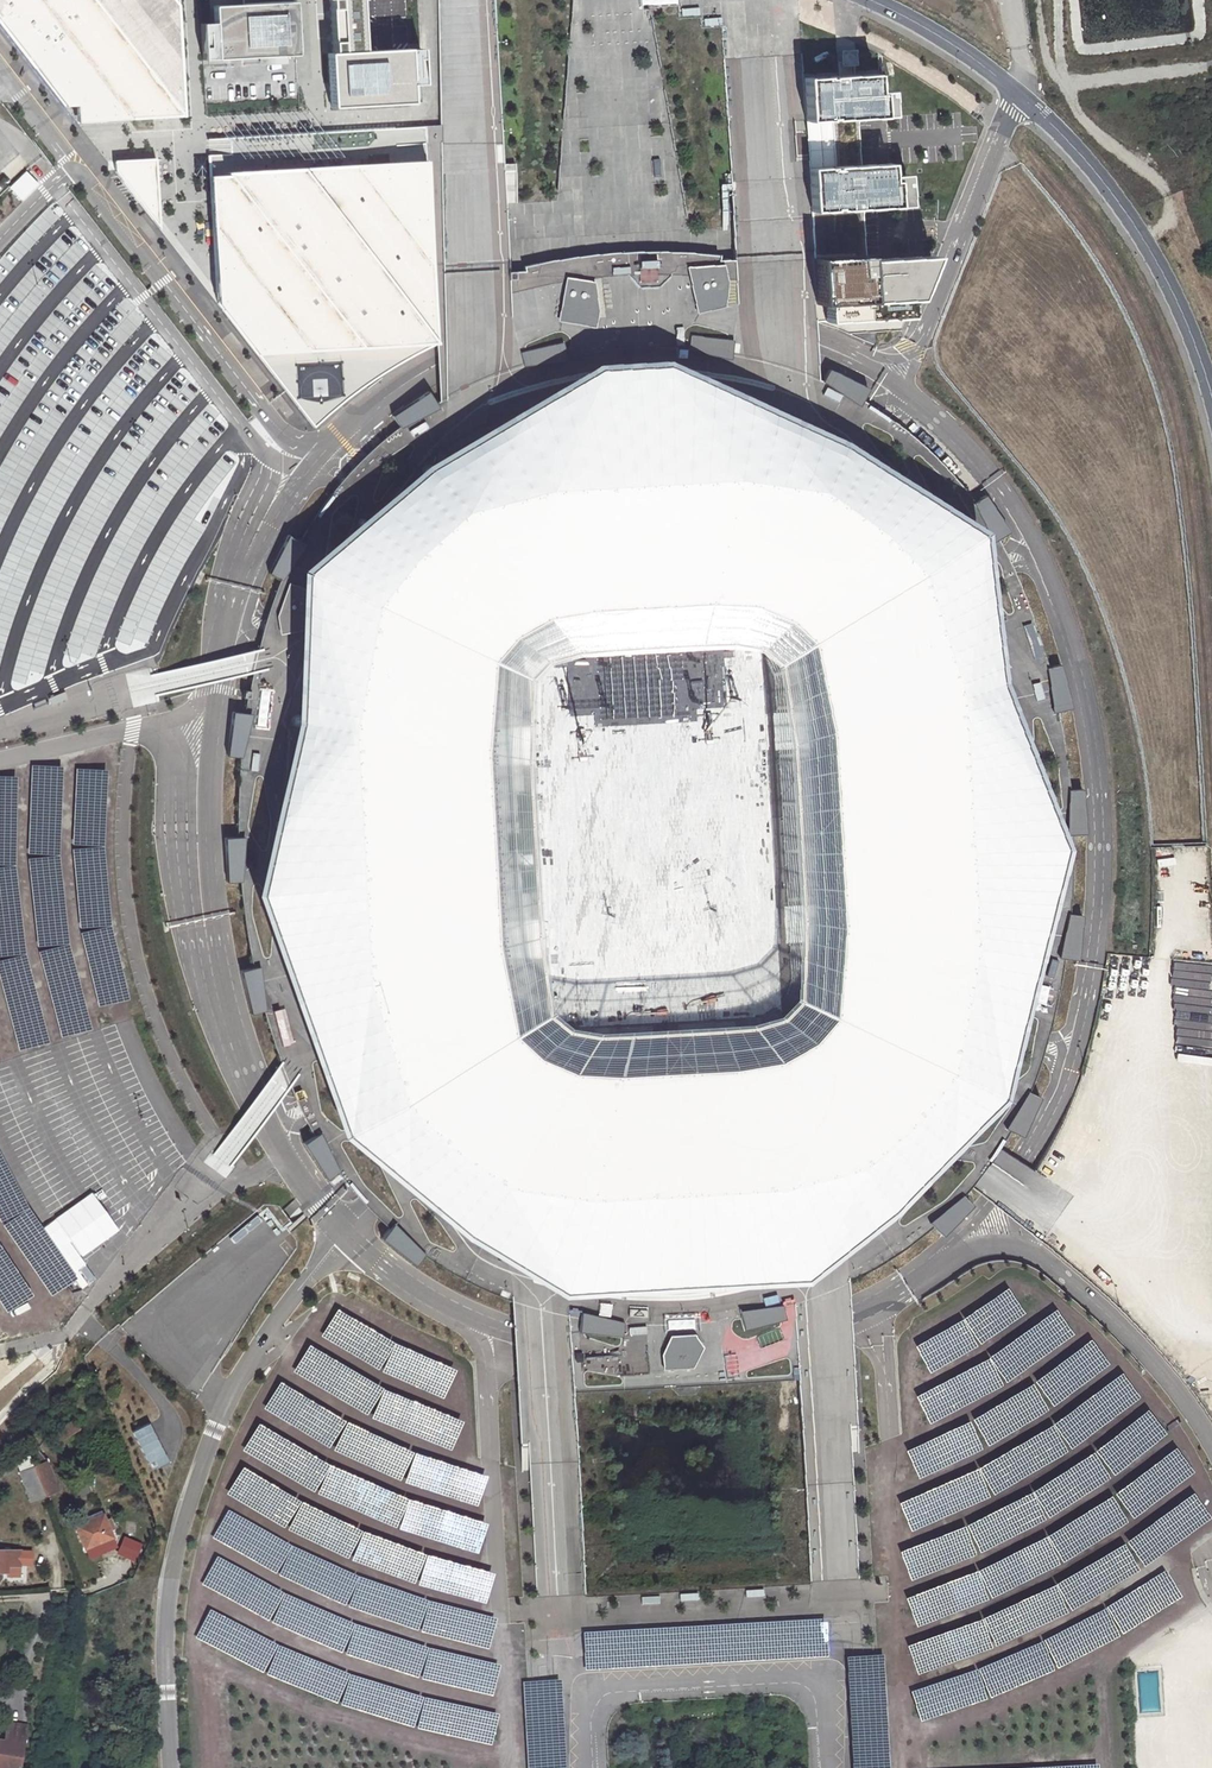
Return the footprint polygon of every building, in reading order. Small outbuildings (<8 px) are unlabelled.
[(129,102),(142,117),(182,116),(176,0),(0,0),(0,23),(64,106),(129,102)] [(536,1596),(552,1595),(585,1593),(574,1391),(801,1378),(811,1581),(821,1580),(859,1578),(852,1453),(856,1453),(860,1452),(856,1374),(853,1316),(852,1297),(852,1281),(858,1278),(895,1255),(931,1225),(941,1235),(972,1205),(962,1195),(970,1185),(989,1161),(998,1147),(1008,1131),(1021,1137),(1040,1098),(1028,1091),(1041,1062),(1044,1052),(1049,1033),(1060,994),(1064,958),(1077,960),(1082,915),(1068,913),(1072,886),(1071,856),(1071,835),(1085,834),(1082,789),(1068,790),(1067,775),(1065,749),(1063,737),(1057,712),(1070,708),(1060,665),(1046,668),(1030,609),(1014,574),(1008,561),(1003,551),(1002,548),(997,539),(1009,532),(985,495),(973,502),(968,496),(909,437),(899,426),(891,420),(862,401),(868,389),(830,369),(823,383),(819,381),(816,319),(816,316),(815,303),(813,270),(812,257),(812,250),(810,214),(810,211),(806,147),(802,78),(800,53),(794,54),(775,55),(723,58),(733,219),(733,226),(735,254),(735,259),(720,260),(720,255),(641,251),(603,253),(565,258),(524,267),(524,271),(517,272),(510,272),(510,266),(504,166),(504,162),(494,0),(438,0),(440,125),(432,125),(424,126),(425,128),(425,138),(433,272),(435,305),(441,401),(436,403),(429,392),(392,416),(400,427),(388,438),(379,446),(361,461),(352,471),(338,488),(336,491),(301,541),(288,534),(269,573),(282,579),(268,610),(263,622),(257,644),(255,655),(253,662),(252,666),(250,678),(249,693),(247,714),(232,712),(227,756),(241,758),(240,770),(238,837),(224,838),(227,882),(241,881),(242,894),(254,967),(240,971),(252,1014),(265,1010),(280,1062),(286,1075),(290,1084),(295,1096),(300,1107),(309,1125),(316,1135),(304,1143),(328,1179),(340,1172),(346,1180),(355,1190),(373,1210),(381,1218),(390,1227),(382,1238),(416,1265),(425,1254),(438,1263),(517,1301),(519,1364),(520,1393),(522,1472),(527,1471),(530,1471),(536,1596)] [(296,55),(293,0),(242,0),(242,3),(242,4),(256,4),(259,57),(296,55)] [(333,53),(327,53),(330,108),(412,103),(409,48),(363,51),(360,0),(330,0),(333,53)] [(259,57),(256,4),(242,4),(242,3),(219,5),(212,5),(213,22),(201,22),(203,60),(222,59),(259,57)] [(815,77),(802,78),(806,147),(810,211),(861,208),(885,207),(907,206),(905,174),(889,175),(889,163),(884,164),(859,165),(856,118),(890,116),(889,90),(875,91),(874,74),(856,75),(842,76),(837,76),(821,77),(815,77)] [(425,128),(208,139),(209,148),(214,260),(216,301),(254,351),(313,427),(343,401),(388,369),(437,343),(435,305),(433,272),(425,138),(425,128)] [(159,229),(155,158),(114,160),(114,171),(159,229)] [(37,183),(26,172),(10,188),(21,199),(37,183)] [(823,303),(825,320),(906,315),(905,299),(914,298),(931,255),(925,256),(864,259),(861,208),(810,211),(812,257),(813,270),(815,303),(823,303)] [(102,292),(116,284),(113,278),(99,286),(102,292)] [(55,1443),(78,1428),(72,1420),(49,1435),(55,1443)] [(133,1428),(152,1465),(164,1460),(144,1423),(133,1428)] [(46,1460),(19,1471),(25,1486),(30,1500),(58,1488),(46,1460)] [(86,1482),(72,1489),(77,1498),(90,1491),(86,1482)] [(87,1520),(75,1525),(85,1547),(112,1535),(104,1516),(89,1522),(87,1520)] [(120,1536),(113,1554),(131,1561),(138,1543),(120,1536)] [(0,1548),(0,1568),(6,1568),(6,1563),(27,1565),(28,1548),(0,1548)] [(875,1621),(889,1620),(888,1601),(874,1602),(875,1621)] [(26,1727),(7,1724),(5,1740),(4,1744),(0,1743),(0,1767),(19,1767),(26,1727)]
